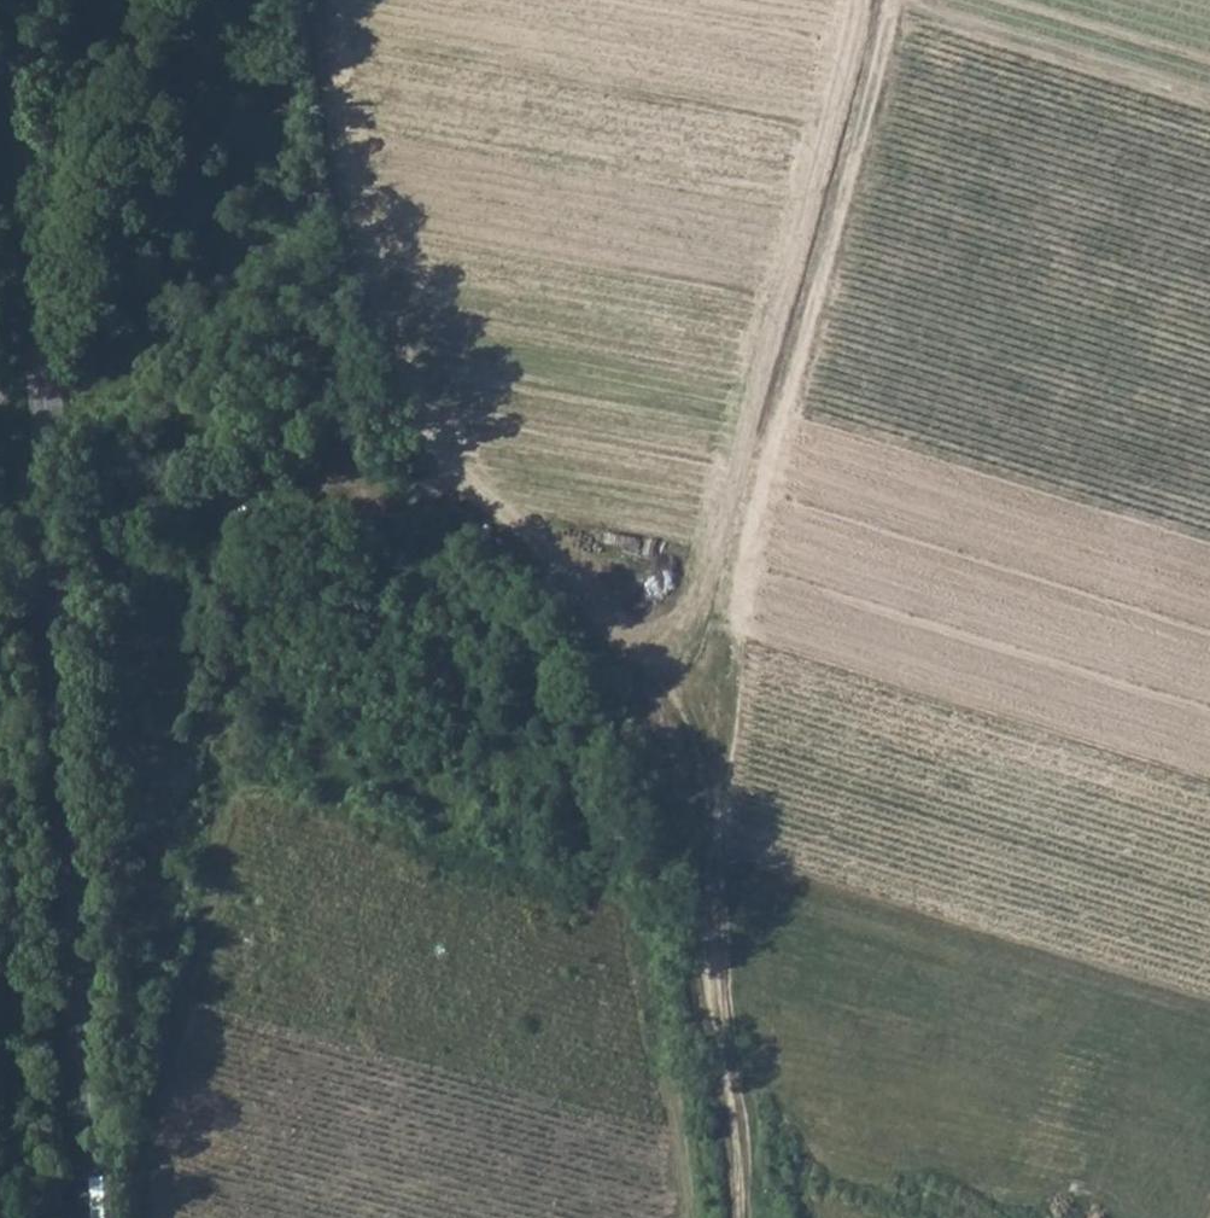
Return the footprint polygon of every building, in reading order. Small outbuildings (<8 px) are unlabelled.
[(756,1193),(752,1208),(764,1211),(767,1197),(756,1193)]
